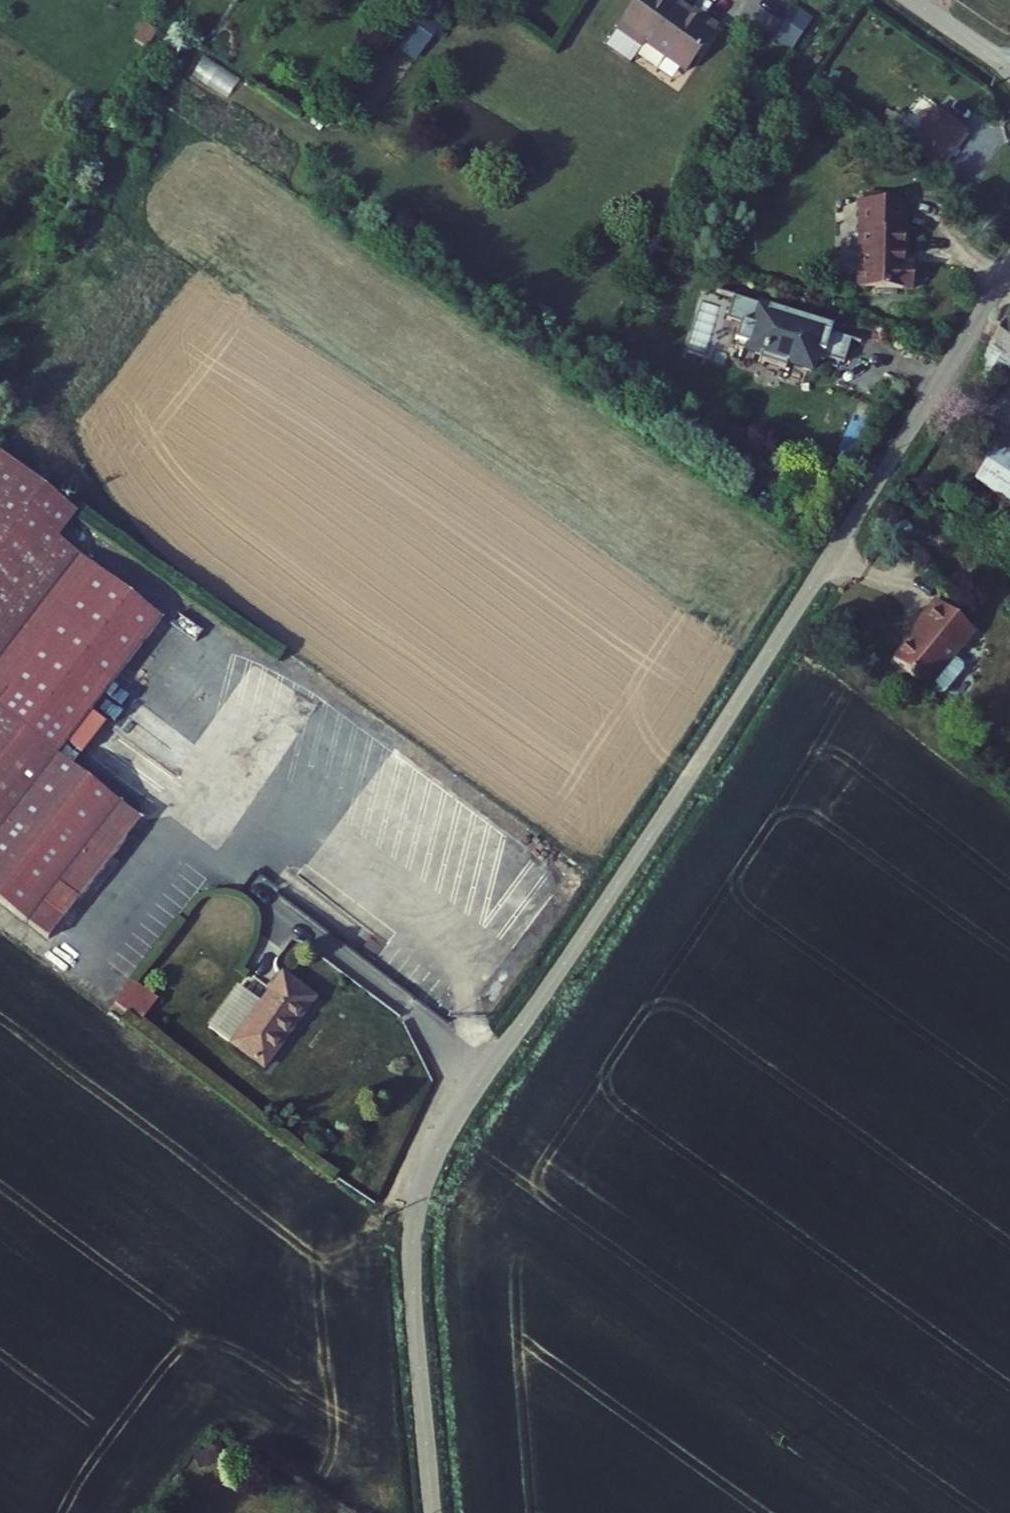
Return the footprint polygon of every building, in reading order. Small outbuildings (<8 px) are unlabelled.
[(668,0),(624,0),(603,30),(631,46),(635,40),(681,69),(713,22),(688,6),(685,11),(668,0)] [(427,54),(444,30),(424,14),(406,40),(427,54)] [(829,30),(813,19),(790,52),(806,63),(829,30)] [(898,115),(889,130),(943,167),(965,132),(939,112),(927,131),(898,115)] [(904,202),(866,200),(860,302),(914,306),(915,280),(907,280),(908,234),(902,234),(904,202)] [(833,336),(735,309),(729,331),(745,336),(739,360),(764,367),(762,373),(789,381),(790,374),(815,381),(819,365),(847,372),(854,348),(831,342),(833,336)] [(989,362),(1009,377),(1009,326),(989,362)] [(964,401),(987,416),(1009,383),(1009,377),(989,362),(964,401)] [(995,473),(974,503),(1009,526),(1009,457),(1007,456),(995,473)] [(92,917),(159,834),(81,768),(188,637),(82,547),(91,537),(99,528),(14,461),(0,479),(0,903),(62,954),(77,936),(92,917)] [(942,619),(902,678),(939,705),(979,648),(942,619)] [(249,1071),(297,1011),(264,985),(250,1005),(239,994),(233,1000),(228,996),(200,1031),(249,1071)]
